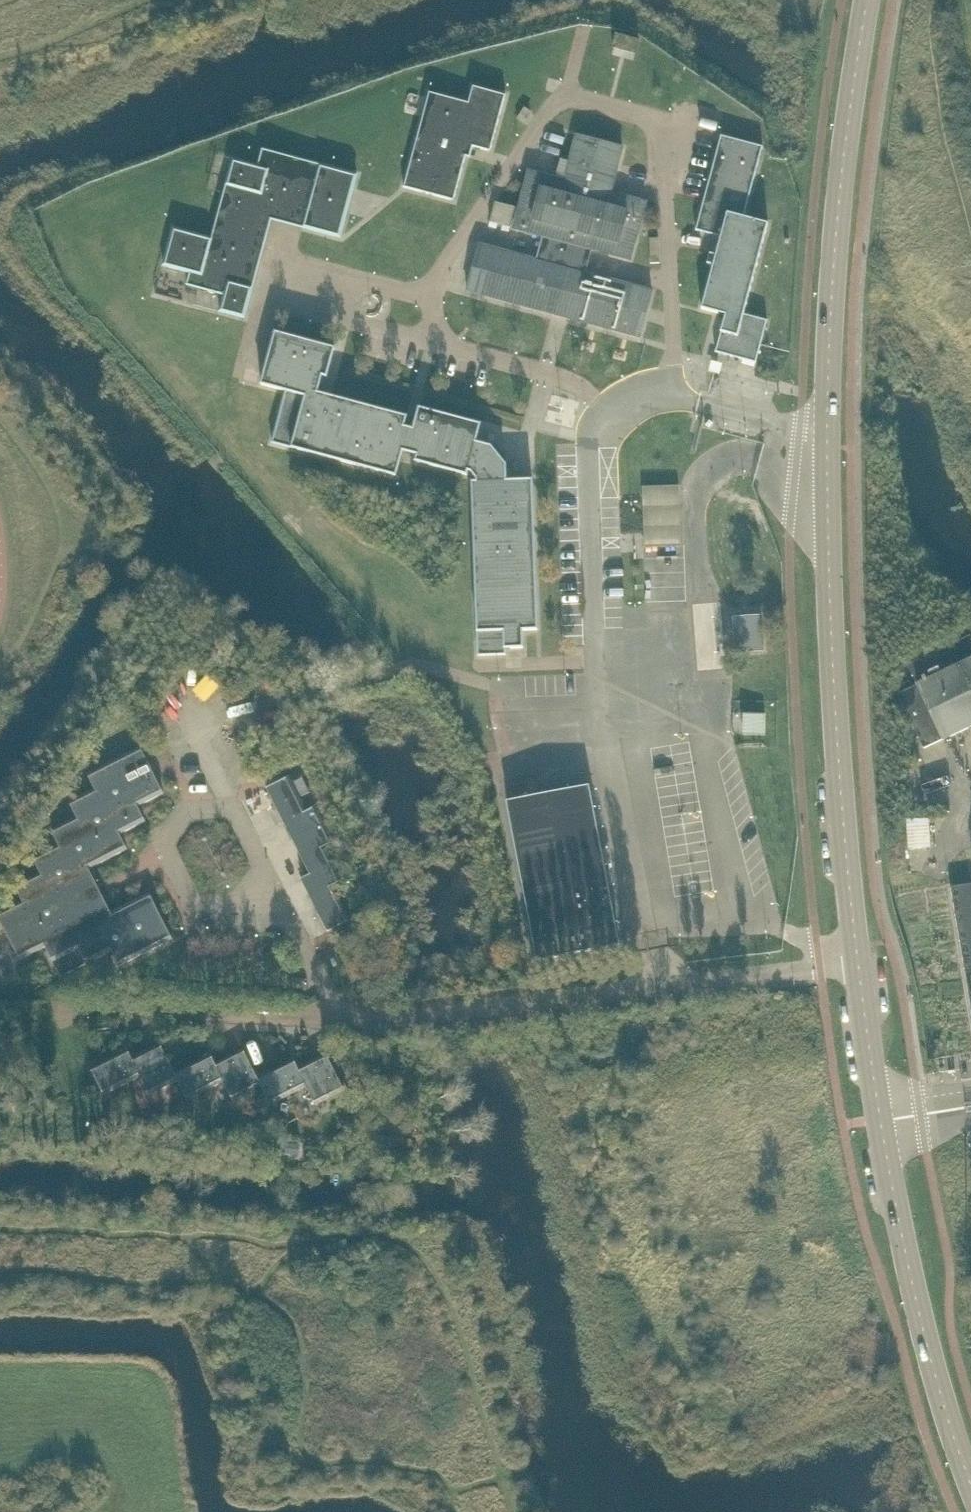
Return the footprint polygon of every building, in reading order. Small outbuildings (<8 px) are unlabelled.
[(617,34),(614,47),(636,53),(640,41),(617,34)] [(469,145),(474,146),(492,151),(507,94),(474,85),(469,102),(430,91),(404,187),(455,200),(469,145)] [(677,108),(668,137),(680,140),(669,178),(703,188),(719,130),(724,111),(679,99),(677,108)] [(524,122),(531,111),(525,107),(518,118),(524,122)] [(476,274),(472,274),(468,290),(555,313),(557,310),(568,313),(568,317),(641,336),(653,291),(586,273),(592,249),(631,259),(646,202),(611,193),(623,147),(578,135),(566,180),(530,171),(515,228),(543,236),(537,260),(480,245),(475,261),(479,263),(476,274)] [(696,230),(722,237),(726,220),(734,223),(736,214),(745,216),(764,146),(722,135),(696,230)] [(305,219),(303,227),(341,237),(358,174),(263,149),(258,166),(233,159),(212,238),(174,228),(164,265),(191,272),(188,284),(225,294),(221,311),(245,317),(261,260),(260,259),(258,263),(252,261),(266,208),(305,219)] [(624,164),(637,167),(639,158),(627,155),(624,164)] [(491,221),(511,226),(516,208),(497,202),(491,221)] [(726,220),(722,237),(702,308),(726,314),(716,351),(721,353),(757,363),(762,344),(768,319),(745,313),(769,223),(745,216),(736,214),(734,223),(726,220)] [(506,464),(492,445),(477,442),(481,423),(420,407),(414,429),(400,424),(403,414),(318,392),(323,375),(328,377),(336,347),(276,331),(262,384),(287,391),(273,442),(397,475),(403,450),(418,454),(416,461),(468,474),(469,470),(472,471),(477,477),(477,481),(473,481),(479,655),(480,655),(480,659),(484,659),(484,655),(506,654),(506,648),(524,647),(523,630),(538,629),(533,479),(507,480),(506,464)] [(259,373),(247,370),(245,379),(256,382),(259,373)] [(682,482),(644,483),(646,544),(684,543),(682,482)] [(744,650),(737,651),(737,652),(764,650),(762,616),(735,617),(736,635),(743,635),(744,650)] [(908,664),(918,684),(898,693),(924,748),(943,739),(943,740),(970,727),(970,635),(908,664)] [(744,713),(744,734),(765,735),(766,714),(744,713)] [(62,976),(113,950),(120,965),(173,939),(150,892),(111,912),(104,897),(100,899),(95,889),(99,887),(97,883),(89,868),(128,849),(120,833),(146,821),(139,805),(164,793),(153,769),(150,770),(147,764),(150,763),(141,746),(88,773),(96,788),(70,801),(78,816),(52,829),(59,844),(34,857),(41,872),(15,885),(23,900),(0,911),(0,918),(21,959),(46,946),(62,976)] [(307,811),(293,782),(290,776),(267,787),(310,874),(301,878),(328,931),(350,921),(333,886),(342,881),(325,846),(334,842),(316,807),(307,811)] [(589,785),(508,800),(507,800),(538,960),(620,944),(612,903),(611,904),(611,907),(607,908),(606,901),(611,900),(598,832),(593,833),(593,829),(598,828),(589,785)] [(914,840),(936,839),(936,809),(914,809),(914,840)] [(952,887),(970,1004),(970,884),(952,887)] [(179,1080),(174,1070),(160,1043),(132,1057),(128,1048),(91,1067),(105,1095),(141,1076),(150,1095),(179,1080)] [(262,1085),(258,1077),(244,1048),(215,1062),(211,1053),(174,1070),(179,1080),(189,1099),(224,1081),(234,1100),(262,1085)] [(258,1077),(262,1085),(272,1104),(307,1086),(316,1104),(346,1089),(327,1053),(299,1067),(294,1058),(258,1077)]
